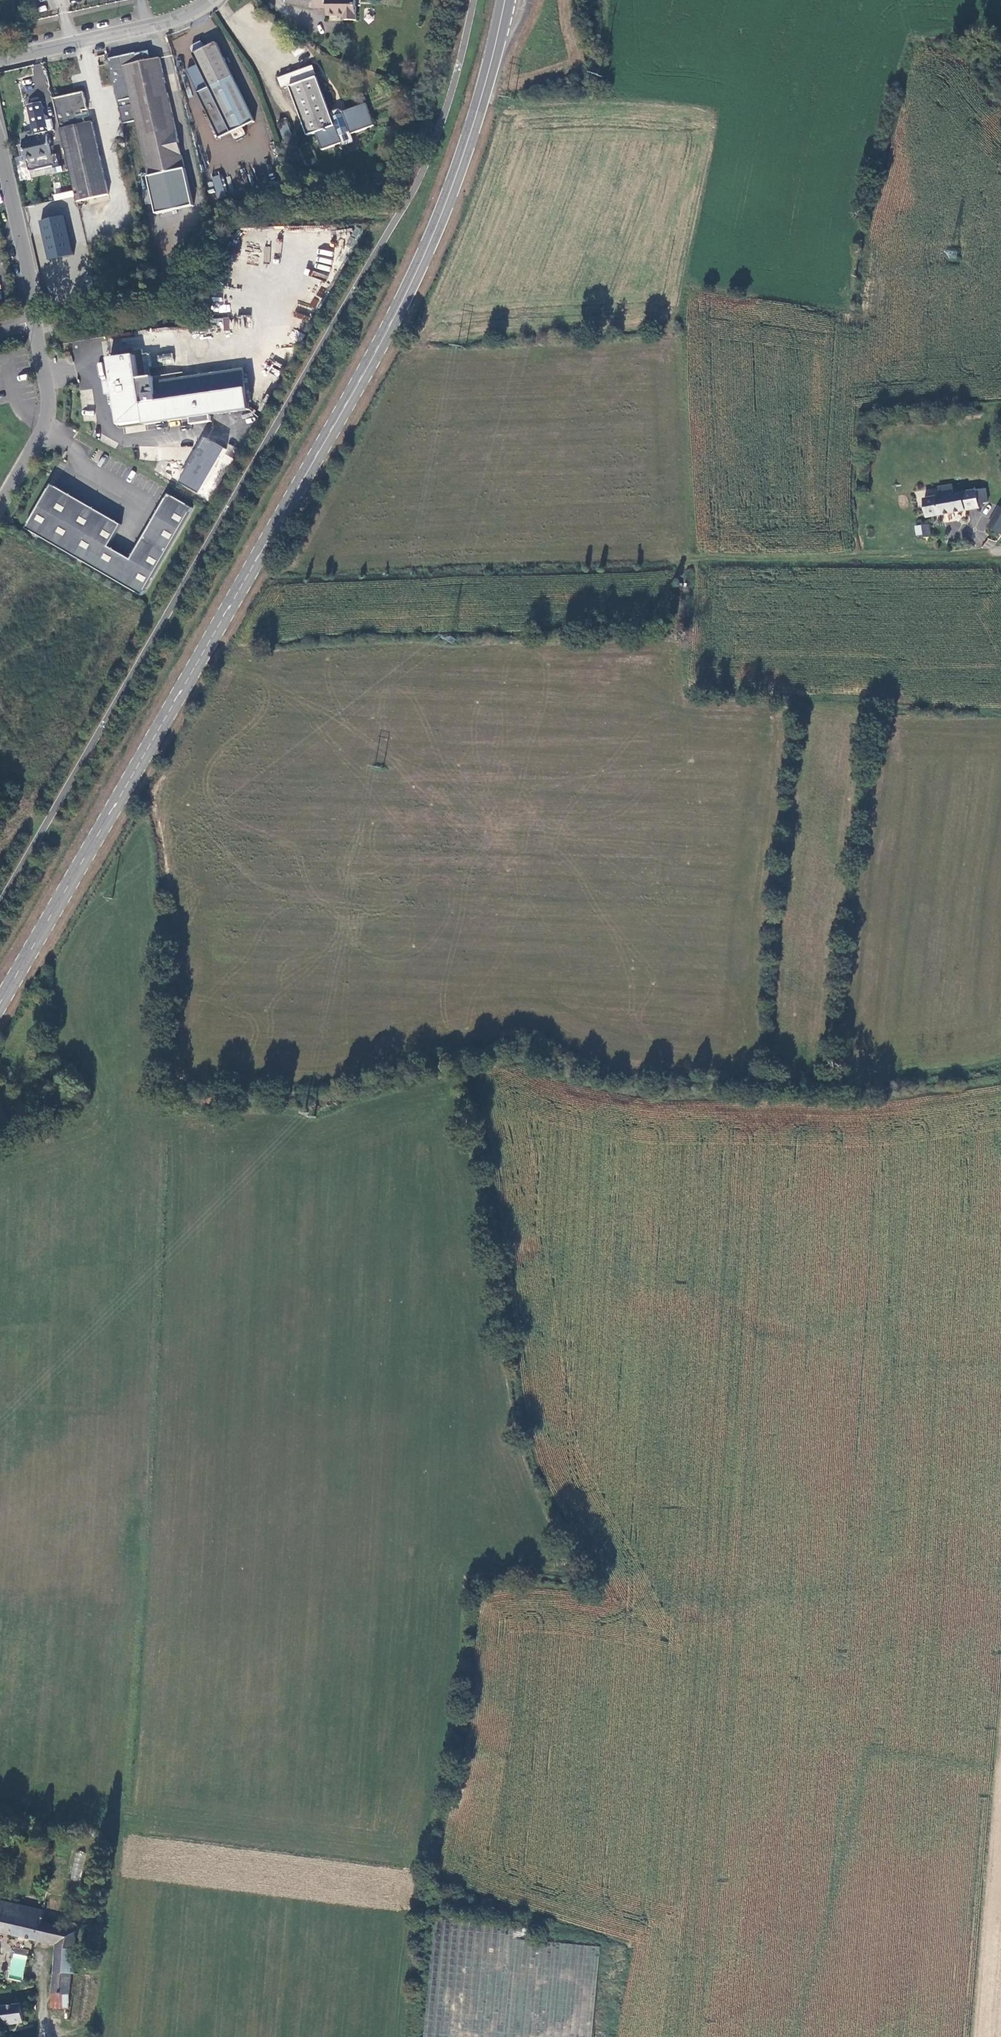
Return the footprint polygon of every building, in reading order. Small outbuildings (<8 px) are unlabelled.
[(314,7),(327,7),(327,17),(344,16),(345,21),(358,21),(358,0),(316,0),(314,7)] [(186,50),(188,54),(194,65),(182,71),(217,139),(228,133),(252,121),(212,42),(199,48),(196,42),(187,46),(186,50)] [(130,121),(151,214),(188,206),(155,57),(145,59),(143,51),(130,54),(130,53),(104,58),(118,124),(130,121)] [(324,113),(311,78),(285,87),(298,123),(302,121),(313,152),(336,144),(333,137),(335,136),(336,138),(343,135),(343,133),(344,132),(345,135),(369,127),(361,104),(338,112),(333,110),(324,113)] [(50,100),(73,203),(105,196),(89,123),(82,125),(79,113),(84,112),(80,94),(50,100)] [(47,161),(50,161),(44,133),(46,133),(39,103),(25,106),(33,141),(34,141),(35,144),(21,147),(25,166),(27,166),(28,172),(48,168),(47,161)] [(278,121),(282,140),(291,138),(287,119),(278,121)] [(219,176),(213,178),(218,196),(224,194),(219,176)] [(70,254),(62,215),(39,220),(47,260),(70,254)] [(159,365),(174,362),(172,353),(157,355),(159,365)] [(136,355),(110,359),(113,381),(108,382),(108,387),(114,386),(117,403),(120,425),(145,422),(146,425),(191,418),(212,415),(250,409),(247,388),(143,404),(136,355)] [(114,386),(108,387),(111,404),(117,403),(114,386)] [(212,415),(191,418),(192,425),(212,422),(212,415)] [(199,493),(222,446),(200,435),(177,482),(199,493)] [(193,508),(169,494),(144,538),(131,559),(109,546),(122,525),(52,484),(27,529),(142,596),(193,508)] [(984,504),(982,491),(951,497),(949,491),(939,492),(940,499),(921,502),(924,520),(976,510),(976,507),(984,504)] [(1000,536),(1000,535),(1000,513),(991,530),(1000,536)] [(928,541),(926,529),(918,530),(921,543),(928,541)] [(996,543),(1000,536),(991,530),(986,536),(996,543)] [(0,1909),(0,1940),(33,1948),(40,1919),(0,1909)] [(439,1921),(428,2036),(598,2036),(607,1953),(519,1944),(520,1930),(439,1921)] [(72,1954),(75,1935),(40,1931),(36,1949),(52,1954),(46,2014),(64,2013),(69,1977),(73,1978),(76,1955),(72,1954)] [(0,2012),(0,2030),(20,2027),(17,2009),(0,2012)]
